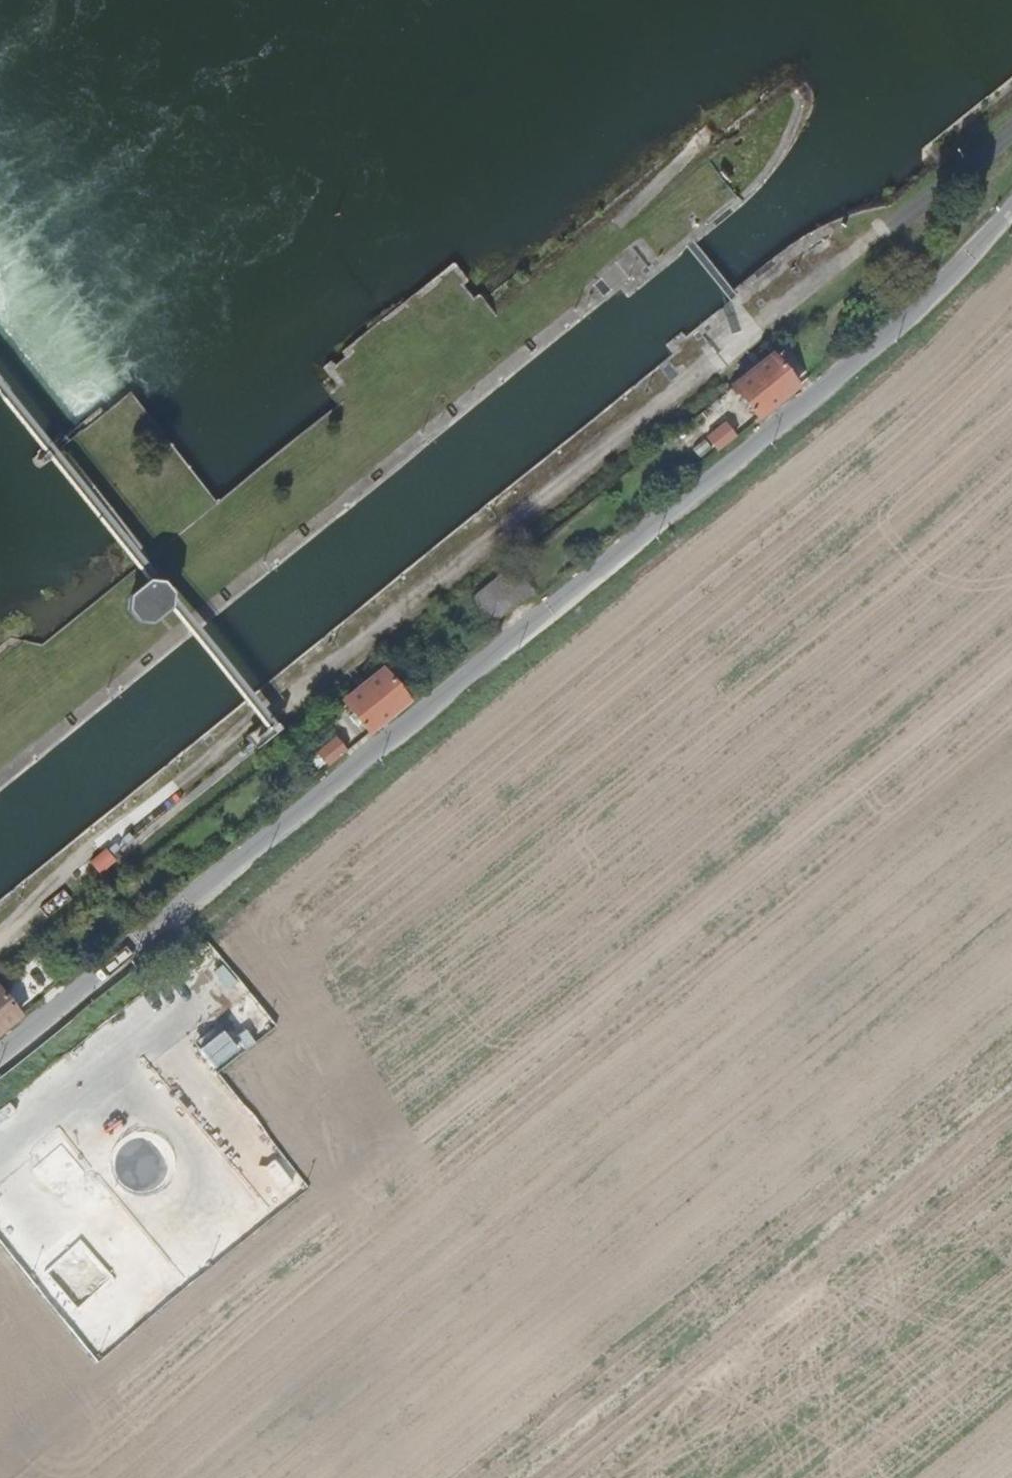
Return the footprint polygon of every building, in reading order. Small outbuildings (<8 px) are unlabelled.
[(737,387),(760,418),(800,386),(775,357),(737,387)] [(718,428),(731,441),(750,426),(735,411),(718,428)] [(498,594),(510,609),(535,589),(522,573),(498,594)] [(490,626),(510,609),(498,594),(479,611),(490,626)] [(371,732),(407,702),(384,672),(347,702),(371,732)] [(321,752),(333,763),(347,751),(337,739),(321,752)] [(21,1016),(0,989),(0,1033),(21,1016)]
